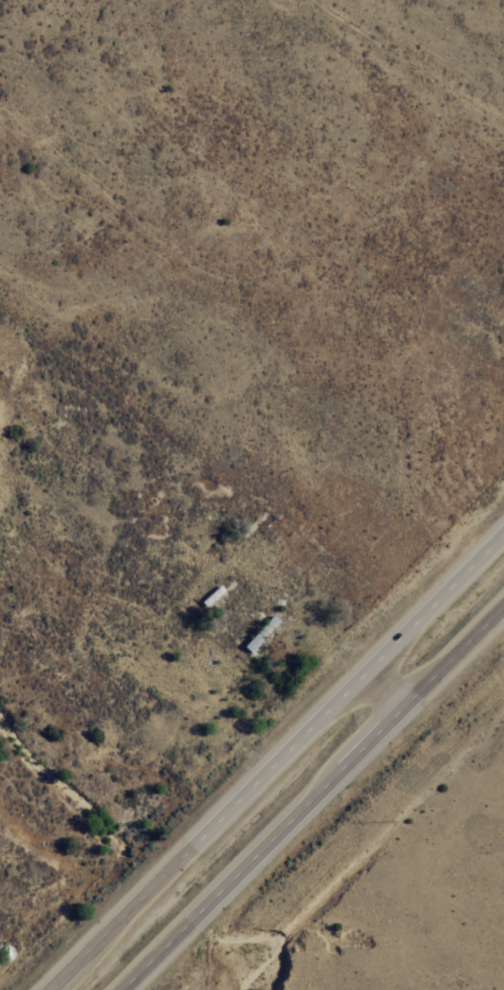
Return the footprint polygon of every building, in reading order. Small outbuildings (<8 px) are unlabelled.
[(249,652),(277,620),(270,614),(242,646),(249,652)] [(1,959),(0,958),(0,947),(3,946),(5,945),(7,946),(10,947),(11,949),(12,951),(12,954),(12,956),(10,958),(8,959),(6,960),(3,960),(1,959)]
